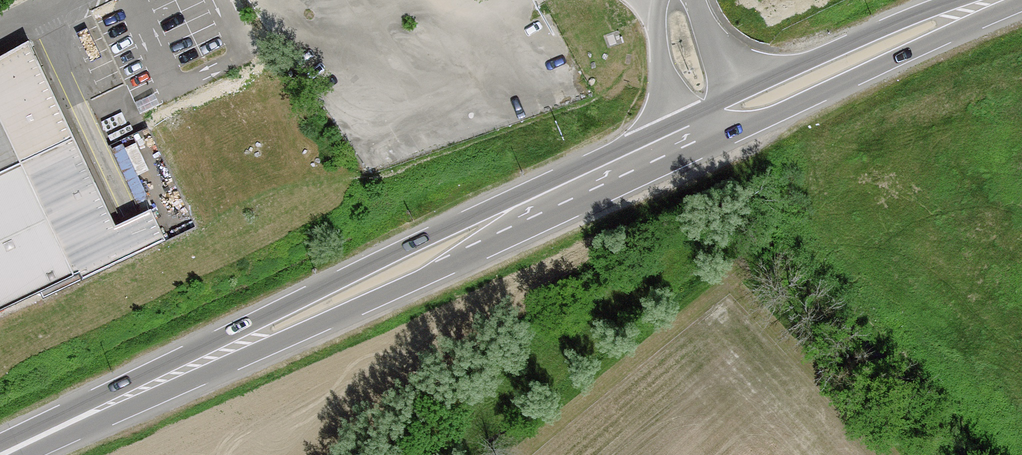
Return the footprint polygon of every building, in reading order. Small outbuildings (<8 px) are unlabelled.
[(27,282),(30,287),(117,249),(104,221),(64,132),(12,155),(0,128),(0,294),(27,282)] [(139,206),(104,221),(117,249),(151,234),(139,206)]
